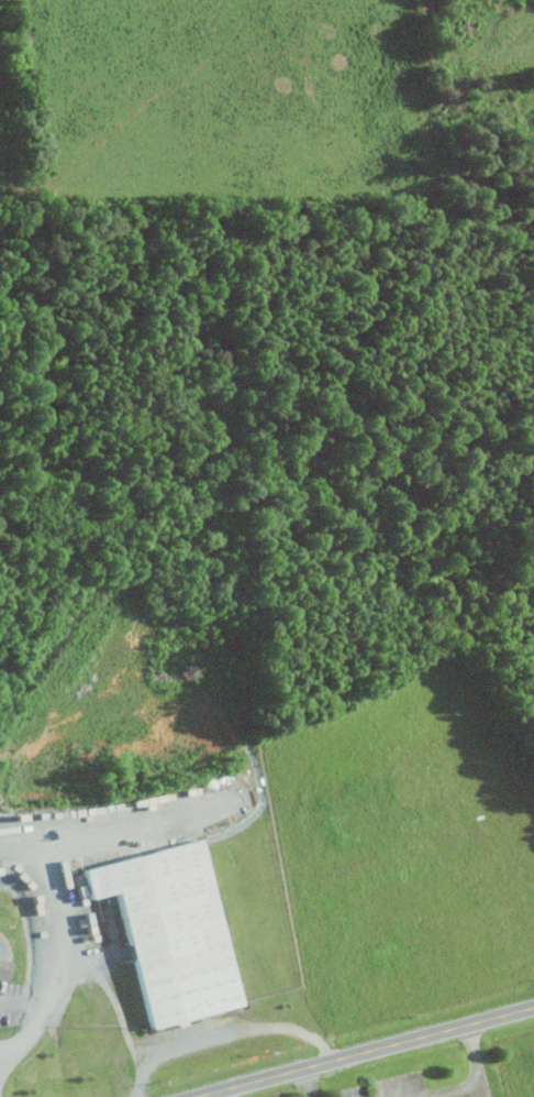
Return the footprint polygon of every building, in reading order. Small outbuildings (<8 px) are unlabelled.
[(144,1028),(175,1021),(176,1026),(186,1024),(184,1017),(236,1006),(200,839),(76,866),(83,898),(115,891),(144,1028)]
